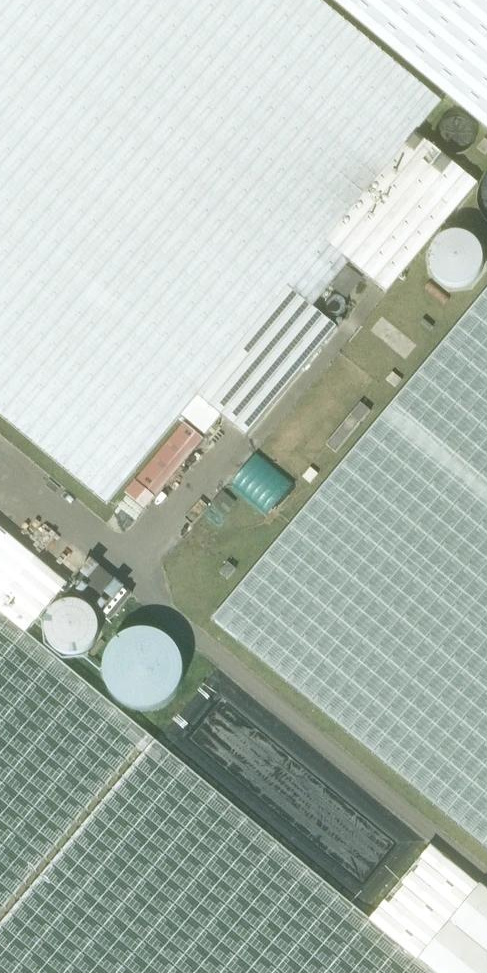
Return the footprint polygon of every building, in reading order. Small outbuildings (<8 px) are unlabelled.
[(352,264),(333,287),(347,298),(365,275),(387,293),(466,199),(478,184),(416,133),(442,102),(319,0),(0,0),(0,413),(108,503),(181,415),(204,435),(221,415),(247,437),(337,328),(313,307),(350,262),(352,264)] [(486,130),(486,0),(332,0),(486,130)] [(213,619),(486,848),(486,290),(213,619)] [(361,403),(326,444),(336,453),(371,411),(361,403)] [(144,510),(203,439),(183,423),(124,493),(144,510)] [(231,484),(268,515),(293,484),(256,454),(231,484)] [(155,741),(26,633),(67,584),(0,528),(0,914),(138,748),(144,754),(155,741)] [(68,588),(110,620),(132,592),(91,559),(68,588)] [(228,580),(235,570),(227,563),(219,573),(228,580)] [(155,741),(144,754),(0,926),(0,972),(434,972),(418,960),(480,886),(432,846),(370,920),(356,908),(155,741)] [(434,972),(486,972),(486,890),(481,885),(480,886),(418,960),(434,972)]
